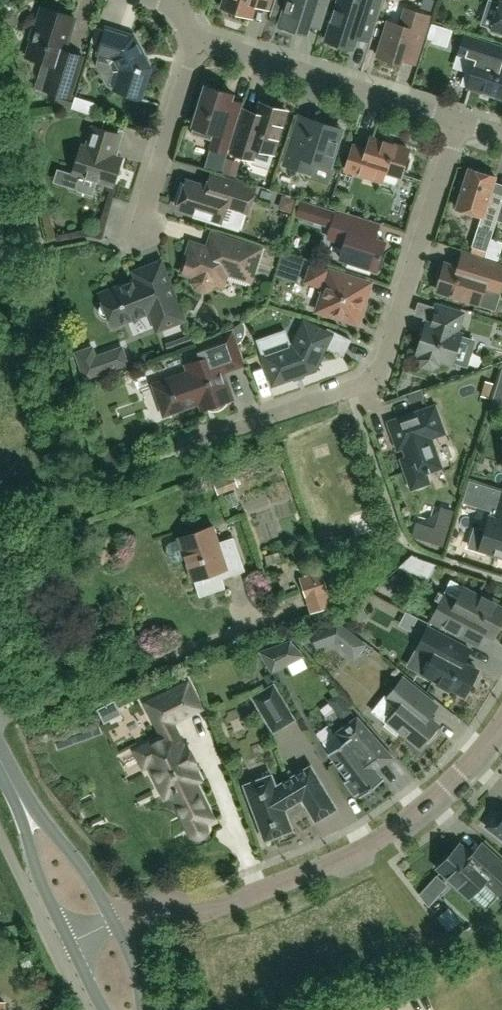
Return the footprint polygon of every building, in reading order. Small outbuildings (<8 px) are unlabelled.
[(254,5),(260,7),(268,9),(270,0),(224,0),(222,7),(251,16),(254,5)] [(308,25),(314,27),(320,29),(329,0),(287,0),(279,25),(283,26),(284,29),(290,31),(293,29),(306,33),(308,25)] [(368,42),(381,0),(338,0),(326,40),(353,48),(356,38),(361,40),(368,42)] [(492,29),(501,32),(501,3),(500,2),(492,29)] [(32,41),(27,57),(52,65),(44,90),(70,98),(83,56),(74,53),(65,50),(75,18),(42,7),(36,28),(31,27),(27,39),(32,41)] [(401,64),(402,61),(408,62),(415,65),(430,16),(405,8),(399,25),(388,21),(377,56),(401,64)] [(98,54),(114,59),(120,70),(114,89),(141,98),(150,68),(134,36),(111,29),(107,27),(98,54)] [(467,87),(501,98),(501,65),(501,64),(501,61),(501,45),(465,34),(458,54),(460,55),(460,53),(477,58),(467,87)] [(210,147),(227,153),(243,102),(237,100),(232,98),(233,94),(205,85),(190,133),(212,140),(210,147)] [(83,111),(87,99),(76,96),(72,108),(83,111)] [(260,103),(257,114),(251,112),(245,110),(231,152),(254,159),(258,148),(273,153),(286,111),(260,103)] [(330,167),(342,128),(305,116),(300,115),(293,138),(284,165),(311,173),(315,162),(330,167)] [(82,145),(73,174),(81,176),(76,190),(93,195),(98,181),(113,186),(116,176),(122,173),(119,167),(122,158),(113,155),(116,144),(119,134),(93,126),(86,146),(82,145)] [(410,160),(407,156),(409,149),(371,137),(367,150),(360,148),(354,145),(346,170),(382,182),(385,171),(401,176),(402,170),(408,168),(410,160)] [(494,180),(496,177),(469,168),(456,208),(481,216),(471,247),(487,252),(497,220),(501,203),(501,200),(496,198),(490,196),(494,180)] [(226,206),(245,212),(247,213),(255,188),(211,174),(210,180),(207,187),(187,180),(186,183),(181,182),(174,203),(179,204),(178,208),(194,213),(193,217),(220,225),(226,206)] [(285,209),(293,193),(279,186),(271,203),(285,209)] [(296,216),(322,224),(328,226),(332,212),(326,210),(301,202),(296,216)] [(370,273),(371,269),(376,270),(385,242),(373,238),(376,232),(378,225),(337,212),(329,238),(330,238),(330,236),(346,241),(340,259),(348,261),(346,266),(370,273)] [(251,281),(261,249),(210,233),(208,240),(205,247),(191,242),(186,256),(186,255),(181,270),(182,270),(181,273),(193,277),(193,283),(196,288),(201,291),(206,291),(212,288),(215,284),(223,286),(227,273),(251,281)] [(297,256),(284,252),(280,266),(293,270),(297,256)] [(437,290),(479,303),(484,288),(499,292),(501,283),(501,267),(461,254),(459,260),(457,267),(445,264),(444,266),(442,265),(440,266),(437,275),(438,278),(441,278),(437,290)] [(171,279),(164,260),(156,263),(134,272),(137,279),(100,294),(104,303),(101,304),(99,308),(99,311),(100,314),(103,317),(106,318),(110,317),(113,326),(154,310),(162,329),(184,320),(169,280),(171,279)] [(369,284),(312,266),(311,266),(306,282),(323,287),(317,307),(319,307),(318,310),(353,321),(358,318),(360,312),(362,313),(369,292),(371,287),(369,284)] [(460,336),(461,334),(457,332),(463,313),(436,305),(434,314),(431,324),(427,323),(417,353),(421,354),(419,359),(423,366),(432,368),(438,365),(440,360),(452,364),(452,362),(466,367),(475,341),(460,336)] [(331,334),(304,321),(293,345),(263,356),(273,384),(314,370),(328,342),(331,334)] [(232,399),(223,374),(236,369),(246,366),(233,329),(194,342),(200,359),(186,365),(189,372),(152,385),(162,416),(200,402),(202,410),(232,399)] [(77,353),(85,378),(101,372),(95,357),(92,348),(77,353)] [(435,406),(389,422),(398,449),(404,447),(407,457),(404,460),(403,464),(410,483),(413,486),(417,486),(424,484),(427,481),(427,477),(426,473),(430,471),(441,467),(431,438),(445,433),(435,406)] [(218,494),(239,486),(233,471),(212,479),(218,494)] [(490,516),(480,549),(501,556),(501,496),(496,518),(490,516)] [(217,569),(220,579),(234,574),(245,570),(233,537),(218,542),(214,528),(180,539),(170,542),(167,545),(166,549),(169,558),(172,561),(177,562),(186,559),(192,578),(217,569)] [(311,613),(312,613),(334,606),(322,570),(300,577),(308,603),(311,613)] [(497,630),(501,628),(501,626),(501,607),(496,604),(498,601),(483,593),(481,597),(464,588),(457,601),(445,594),(432,620),(478,644),(481,638),(484,632),(493,637),(497,630)] [(401,606),(395,618),(408,624),(413,612),(401,606)] [(355,659),(367,644),(339,621),(310,631),(316,650),(335,643),(355,659)] [(433,658),(425,673),(439,681),(437,684),(449,691),(451,687),(465,694),(470,683),(474,683),(478,676),(476,673),(478,670),(463,662),(466,656),(470,649),(429,627),(417,650),(433,658)] [(272,672),(304,656),(291,641),(260,651),(272,672)] [(439,725),(430,718),(434,712),(439,707),(403,678),(387,698),(398,708),(388,720),(421,747),(427,739),(430,739),(436,731),(436,728),(439,725)] [(162,727),(166,736),(133,752),(142,771),(151,766),(166,796),(171,793),(191,833),(193,836),(197,837),(202,836),(205,833),(206,830),(205,825),(204,822),(212,818),(194,782),(200,779),(176,731),(174,732),(169,723),(185,715),(201,707),(189,683),(148,703),(160,728),(162,727)] [(252,696),(274,732),(285,725),(295,718),(274,683),(252,696)] [(348,779),(345,781),(355,795),(359,793),(361,796),(384,779),(374,766),(379,763),(381,766),(387,761),(393,757),(357,716),(336,732),(344,742),(329,753),(348,779)] [(336,808),(312,767),(311,765),(276,786),(271,775),(244,785),(265,839),(292,829),(285,809),(303,798),(316,820),(336,808)] [(498,817),(494,817),(490,820),(489,824),(490,828),(492,831),(501,839),(501,819),(498,817)] [(499,893),(501,895),(501,894),(501,862),(482,844),(477,849),(472,855),(460,844),(439,868),(469,896),(471,894),(486,908),(499,893)] [(444,913),(440,917),(449,928),(458,921),(449,909),(444,913)]
